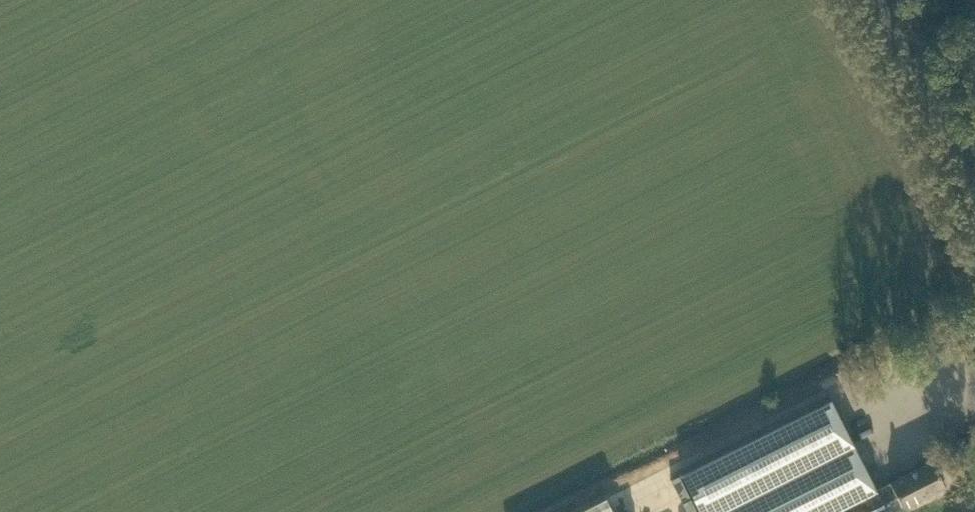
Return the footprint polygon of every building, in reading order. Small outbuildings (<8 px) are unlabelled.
[(679,474),(698,511),(873,511),(884,506),(883,503),(876,490),(829,398),(679,474)] [(888,483),(876,490),(883,503),(896,497),(900,506),(942,485),(931,464),(889,485),(888,483)] [(566,511),(611,511),(602,494),(566,511)]
